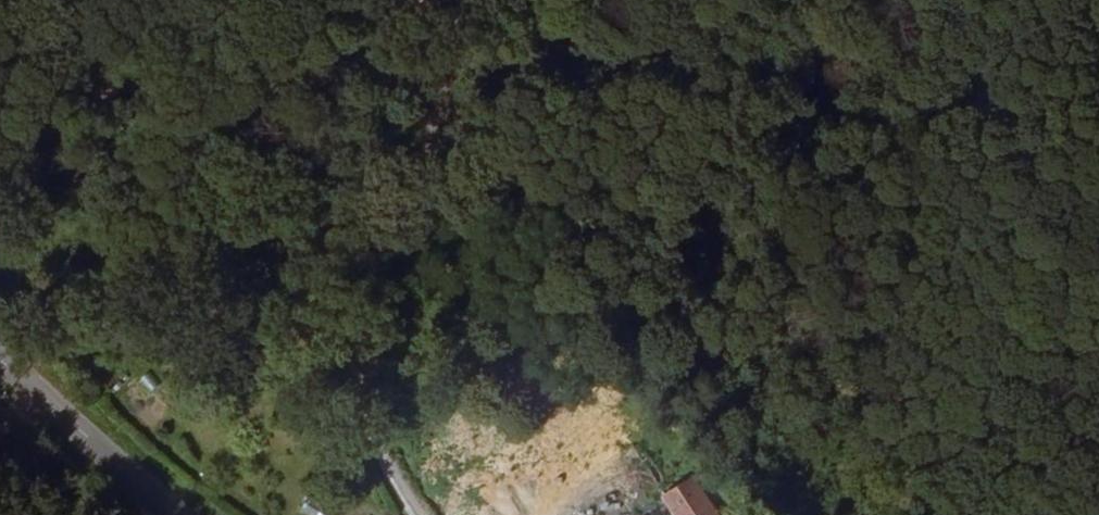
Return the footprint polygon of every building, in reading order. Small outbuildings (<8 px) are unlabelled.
[(723,514),(697,472),(651,502),(658,514),(660,514),(666,511),(663,506),(669,501),(679,514),(722,514),(723,514)]
